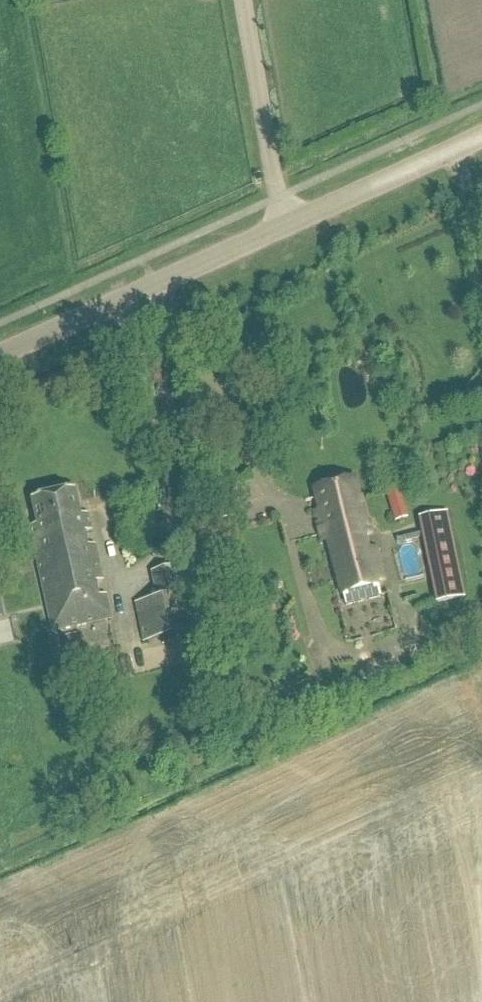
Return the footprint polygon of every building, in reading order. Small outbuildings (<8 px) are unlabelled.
[(174,284),(154,289),(156,297),(176,292),(174,284)] [(314,490),(311,491),(313,502),(316,513),(312,514),(318,538),(320,545),(322,544),(326,543),(339,598),(342,597),(379,588),(381,588),(380,583),(387,581),(379,549),(368,552),(365,537),(373,535),(363,500),(361,501),(355,479),(314,490)] [(386,492),(395,523),(407,519),(398,489),(386,492)] [(36,527),(29,529),(52,633),(110,620),(112,620),(107,596),(100,598),(97,584),(102,583),(103,583),(95,547),(93,547),(90,548),(89,548),(86,534),(90,533),(92,532),(88,515),(87,516),(82,517),(76,491),(31,501),(31,503),(36,527)] [(418,519),(435,605),(465,599),(447,513),(418,519)] [(1,540),(3,552),(19,550),(17,537),(1,540)] [(136,604),(143,643),(194,631),(182,567),(151,573),(156,600),(136,604)] [(192,592),(205,590),(201,567),(188,570),(192,592)]
